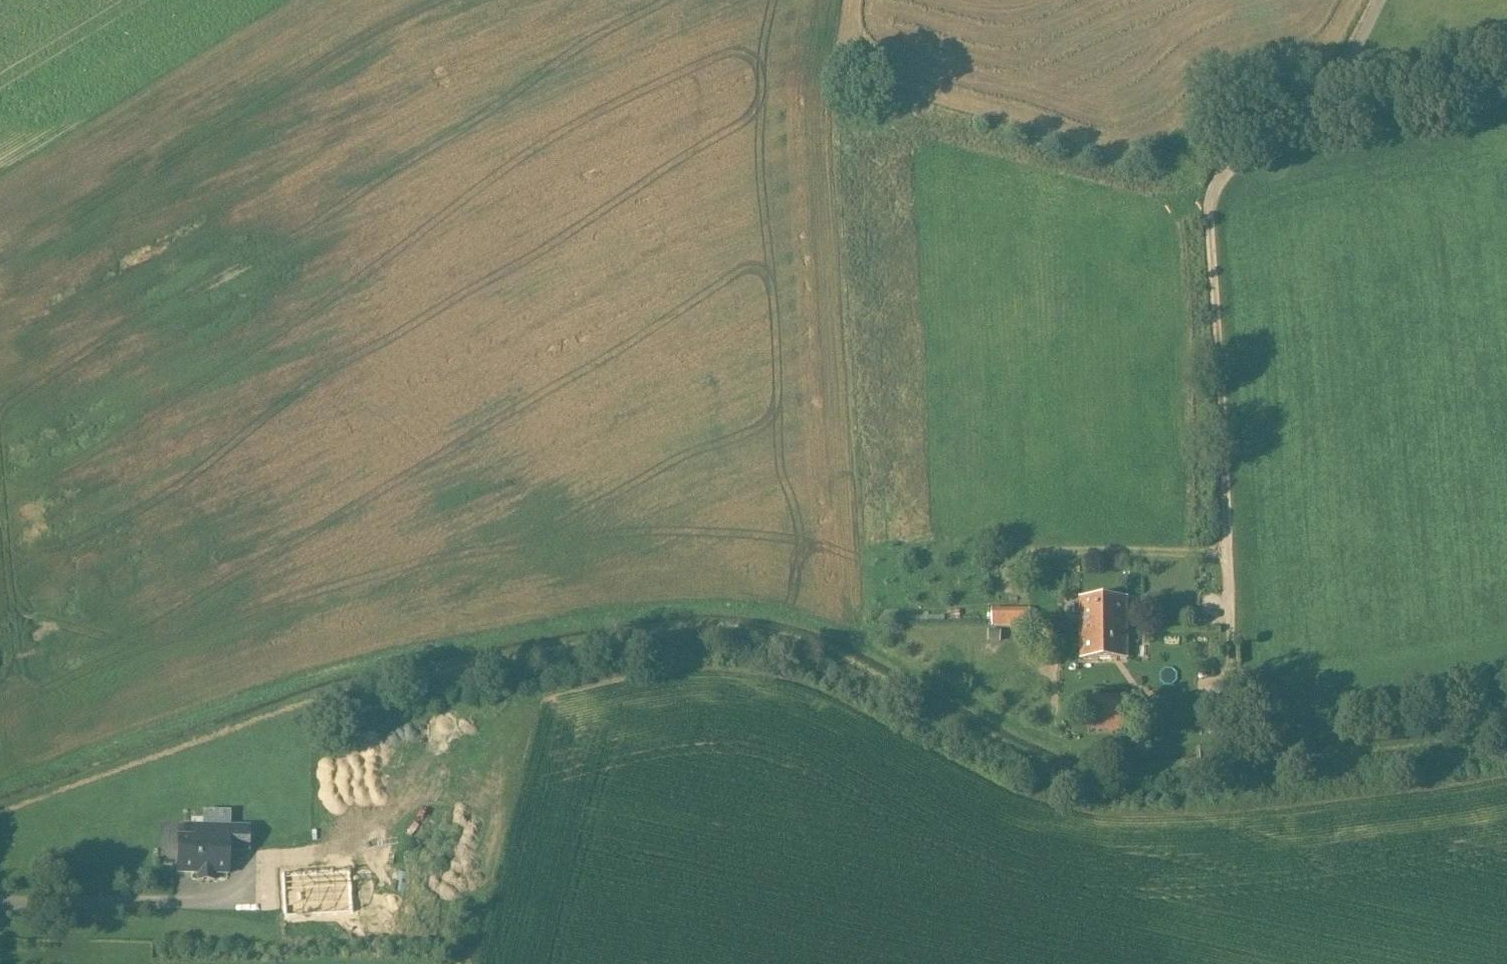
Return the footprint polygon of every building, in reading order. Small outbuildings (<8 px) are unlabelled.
[(1082,661),(1128,661),(1127,600),(1081,600),(1082,661)] [(993,606),(993,626),(1031,626),(1031,605),(993,606)] [(1089,721),(1130,722),(1129,700),(1089,699),(1089,721)] [(193,837),(178,837),(178,875),(199,875),(199,881),(214,882),(214,875),(228,876),(229,852),(249,852),(249,828),(228,828),(228,836),(216,836),(216,828),(194,827),(193,837)] [(351,871),(281,875),(284,919),(354,915),(351,871)]
